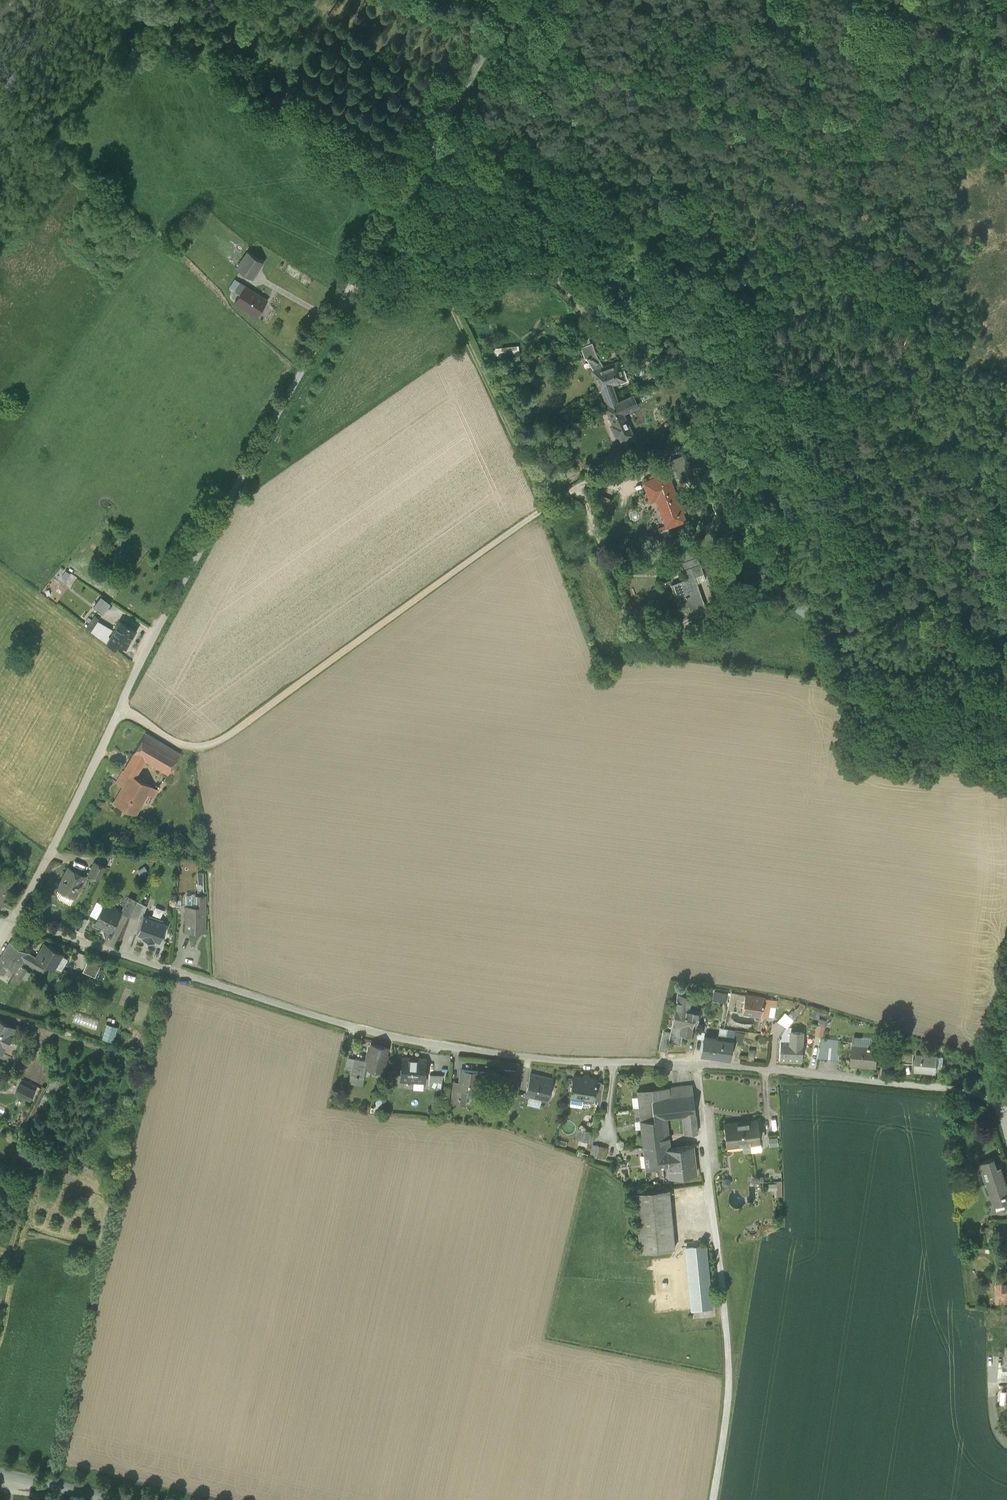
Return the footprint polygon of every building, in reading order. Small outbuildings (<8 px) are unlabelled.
[(282,103),(289,106),(296,87),(288,84),(282,103)] [(236,268),(252,279),(263,262),(248,252),(236,268)] [(235,291),(240,283),(235,279),(229,288),(235,291)] [(245,286),(240,283),(235,291),(240,294),(245,286)] [(246,311),(256,317),(267,300),(245,286),(240,294),(234,303),(246,310),(246,311)] [(580,345),(585,357),(587,356),(596,353),(592,341),(580,345)] [(601,387),(607,406),(617,402),(615,396),(611,384),(620,381),(621,383),(628,380),(624,369),(622,364),(619,365),(618,361),(604,366),(596,353),(587,356),(595,369),(593,370),(600,388),(601,387)] [(617,402),(607,406),(606,407),(614,423),(611,424),(616,435),(618,434),(621,439),(632,434),(622,413),(638,405),(633,395),(617,402)] [(636,462),(630,464),(634,475),(640,473),(636,462)] [(624,479),(634,475),(630,464),(620,468),(624,479)] [(664,518),(667,527),(685,520),(682,511),(679,512),(676,503),(678,502),(667,472),(655,477),(658,483),(652,485),(656,498),(660,507),(663,505),(667,516),(664,518)] [(651,500),(656,498),(652,485),(658,483),(655,477),(644,481),(651,500)] [(597,504),(608,506),(610,496),(599,494),(597,504)] [(681,558),(682,561),(691,558),(690,553),(680,556),(681,558)] [(688,605),(691,611),(705,606),(694,576),(703,573),(697,556),(691,558),(682,561),(678,563),(680,570),(683,569),(686,578),(671,584),(679,608),(688,605)] [(100,597),(93,606),(102,614),(110,604),(100,597)] [(97,635),(107,643),(110,638),(108,636),(112,629),(98,621),(91,630),(97,635)] [(110,638),(107,643),(115,648),(118,643),(126,648),(136,630),(120,621),(110,638)] [(146,732),(133,753),(145,760),(168,774),(181,754),(146,732)] [(135,777),(145,760),(133,753),(123,771),(134,777),(135,777)] [(114,802),(136,815),(147,793),(151,786),(135,777),(134,777),(123,771),(116,782),(123,786),(114,802)] [(151,786),(147,793),(153,797),(157,790),(151,786)] [(89,874),(100,879),(106,867),(95,861),(89,874)] [(62,890),(75,897),(79,889),(80,889),(83,883),(82,882),(85,876),(68,867),(60,884),(65,886),(62,890)] [(2,903),(13,883),(5,878),(4,879),(0,877),(0,902),(2,903)] [(186,931),(204,931),(204,924),(201,923),(199,922),(200,919),(205,919),(205,895),(198,895),(195,895),(195,901),(193,901),(193,906),(191,908),(187,908),(186,931)] [(120,912),(129,917),(137,901),(128,896),(120,912)] [(144,912),(147,906),(137,901),(129,917),(138,920),(141,911),(144,912)] [(109,929),(111,930),(120,912),(117,911),(116,909),(114,908),(112,908),(104,904),(95,922),(106,928),(107,930),(109,929)] [(160,942),(167,924),(162,922),(163,920),(149,915),(149,917),(143,915),(137,933),(143,935),(142,938),(154,942),(154,940),(160,942)] [(79,928),(83,930),(88,921),(83,918),(79,928)] [(3,952),(23,963),(24,960),(42,971),(47,964),(36,957),(10,941),(3,952)] [(44,943),(36,957),(47,964),(54,968),(63,953),(44,943)] [(23,963),(3,952),(0,957),(0,972),(4,974),(7,968),(14,972),(11,979),(19,983),(27,970),(21,966),(23,963)] [(86,960),(82,970),(95,975),(99,965),(86,960)] [(8,984),(17,990),(20,985),(11,979),(8,984)] [(726,1001),(727,992),(713,990),(711,999),(726,1001)] [(678,993),(675,1006),(687,1008),(688,1003),(690,1003),(692,996),(678,993)] [(742,1011),(761,1015),(764,997),(745,994),(742,1011)] [(772,999),(764,997),(761,1015),(767,1016),(767,1013),(773,1014),(776,1000),(772,999)] [(699,1011),(687,1008),(675,1006),(674,1015),(673,1019),(670,1031),(668,1041),(669,1041),(680,1044),(682,1034),(690,1036),(691,1028),(692,1028),(694,1018),(697,1019),(699,1011)] [(72,1020),(96,1029),(99,1019),(75,1010),(72,1020)] [(787,1026),(792,1015),(782,1011),(777,1021),(787,1026)] [(2,1043),(6,1045),(14,1028),(0,1021),(0,1046),(2,1043)] [(101,1037),(113,1040),(117,1025),(105,1022),(101,1037)] [(822,1036),(825,1026),(818,1024),(816,1035),(822,1036)] [(779,1062),(800,1063),(802,1031),(791,1031),(791,1027),(786,1027),(784,1030),(780,1036),(780,1037),(779,1037),(779,1038),(780,1038),(779,1062)] [(659,1049),(667,1051),(669,1041),(668,1041),(670,1031),(663,1030),(660,1043),(659,1049)] [(701,1054),(727,1057),(732,1041),(718,1039),(704,1037),(701,1054)] [(817,1058),(838,1060),(840,1040),(822,1038),(817,1058)] [(850,1063),(876,1066),(878,1051),(879,1046),(852,1043),(850,1063)] [(366,1067),(382,1070),(387,1048),(371,1044),(368,1061),(366,1067)] [(899,1063),(912,1064),(913,1053),(896,1052),(895,1059),(899,1060),(899,1063)] [(914,1070),(935,1072),(936,1066),(937,1056),(937,1055),(916,1053),(914,1070)] [(344,1072),(351,1073),(354,1058),(347,1057),(344,1072)] [(401,1080),(425,1082),(426,1059),(402,1057),(401,1080)] [(368,1061),(354,1058),(351,1073),(349,1083),(362,1086),(366,1067),(368,1061)] [(466,1091),(476,1093),(479,1071),(461,1069),(460,1082),(459,1091),(466,1091)] [(502,1069),(499,1103),(506,1103),(507,1096),(517,1096),(518,1084),(515,1083),(516,1076),(516,1070),(502,1069)] [(429,1087),(442,1087),(442,1075),(430,1074),(429,1087)] [(526,1095),(547,1101),(552,1079),(530,1074),(526,1095)] [(583,1100),(590,1101),(590,1099),(593,1099),(595,1082),(596,1079),(573,1075),(570,1096),(583,1098),(583,1100)] [(62,1082),(52,1077),(46,1090),(55,1095),(62,1082)] [(451,1103),(465,1104),(466,1091),(459,1091),(460,1082),(454,1081),(451,1103)] [(593,1099),(600,1101),(603,1083),(595,1082),(593,1099)] [(15,1093),(30,1100),(35,1091),(20,1084),(15,1093)] [(692,1085),(668,1087),(668,1088),(668,1096),(693,1093),(692,1085)] [(668,1087),(651,1089),(652,1098),(668,1096),(668,1088),(668,1087)] [(654,1118),(652,1098),(651,1089),(637,1091),(646,1169),(650,1169),(668,1167),(665,1149),(666,1149),(663,1118),(654,1118)] [(54,1097),(45,1093),(38,1106),(47,1111),(54,1097)] [(652,1098),(654,1118),(663,1118),(682,1116),(695,1114),(693,1093),(668,1096),(652,1098)] [(682,1116),(684,1134),(697,1133),(695,1114),(682,1116)] [(760,1144),(759,1137),(758,1130),(757,1120),(724,1123),(726,1144),(750,1142),(750,1145),(760,1144)] [(592,1141),(594,1131),(576,1127),(573,1137),(592,1141)] [(768,1145),(776,1145),(776,1137),(767,1137),(768,1145)] [(590,1155),(596,1156),(598,1145),(592,1143),(590,1155)] [(693,1146),(666,1149),(665,1149),(668,1167),(669,1176),(696,1173),(693,1146)] [(995,1206),(1006,1203),(1006,1188),(1000,1166),(996,1167),(993,1158),(979,1162),(985,1180),(987,1180),(995,1206)] [(782,1196),(781,1181),(765,1182),(765,1189),(774,1189),(774,1196),(782,1196)] [(634,1191),(640,1251),(675,1248),(669,1188),(634,1191)] [(686,1247),(692,1309),(712,1308),(705,1245),(686,1247)] [(997,1301),(1006,1301),(1006,1283),(996,1283),(997,1301)]
